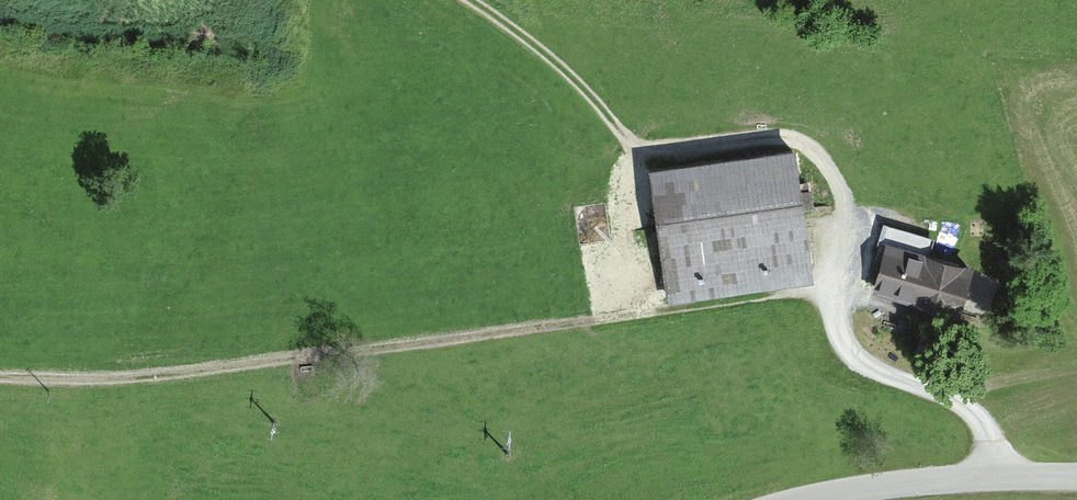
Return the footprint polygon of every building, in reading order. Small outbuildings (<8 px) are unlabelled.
[(795,152),(650,170),(666,302),(811,284),(795,152)] [(972,276),(885,249),(872,295),(959,321),(972,276)]
